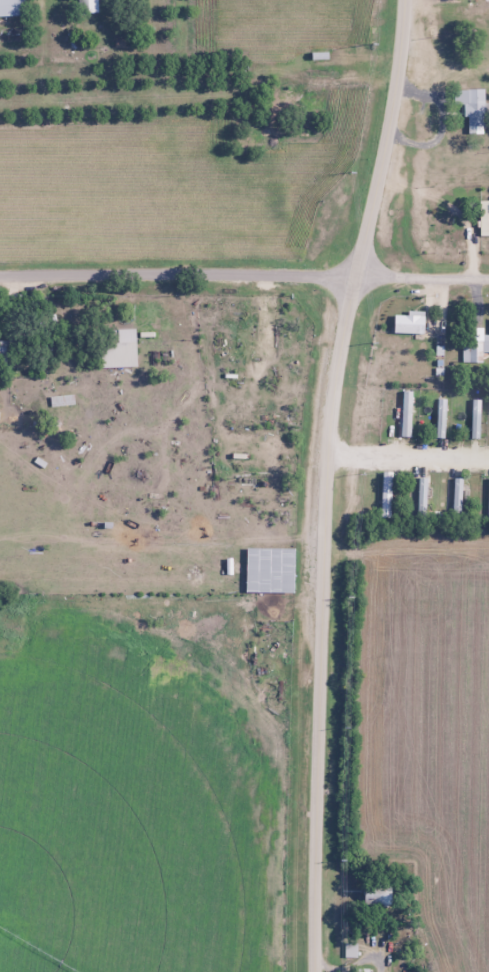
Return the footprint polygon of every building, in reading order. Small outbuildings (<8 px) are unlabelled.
[(24,16),(24,0),(0,0),(0,16),(24,16)] [(76,12),(97,12),(97,0),(76,0),(76,12)] [(461,89),(461,103),(466,103),(466,126),(488,126),(488,104),(484,104),(484,89),(461,89)] [(488,236),(488,201),(479,201),(479,236),(488,236)] [(423,332),(423,314),(393,314),(393,332),(423,332)] [(488,352),(488,334),(464,333),(463,362),(482,362),(482,351),(488,352)] [(101,341),(100,366),(136,367),(136,341),(101,341)] [(401,436),(411,436),(411,390),(401,390),(401,436)] [(446,437),(446,398),(435,398),(435,437),(446,437)] [(481,399),(471,399),(471,438),(481,438),(481,399)] [(392,471),(382,471),(381,517),(392,517),(392,471)] [(428,477),(419,477),(419,515),(428,515),(428,477)] [(462,489),(465,489),(465,477),(453,477),(453,516),(462,516),(462,489)] [(92,500),(95,522),(104,521),(101,499),(92,500)] [(357,957),(357,941),(345,941),(345,957),(357,957)]
